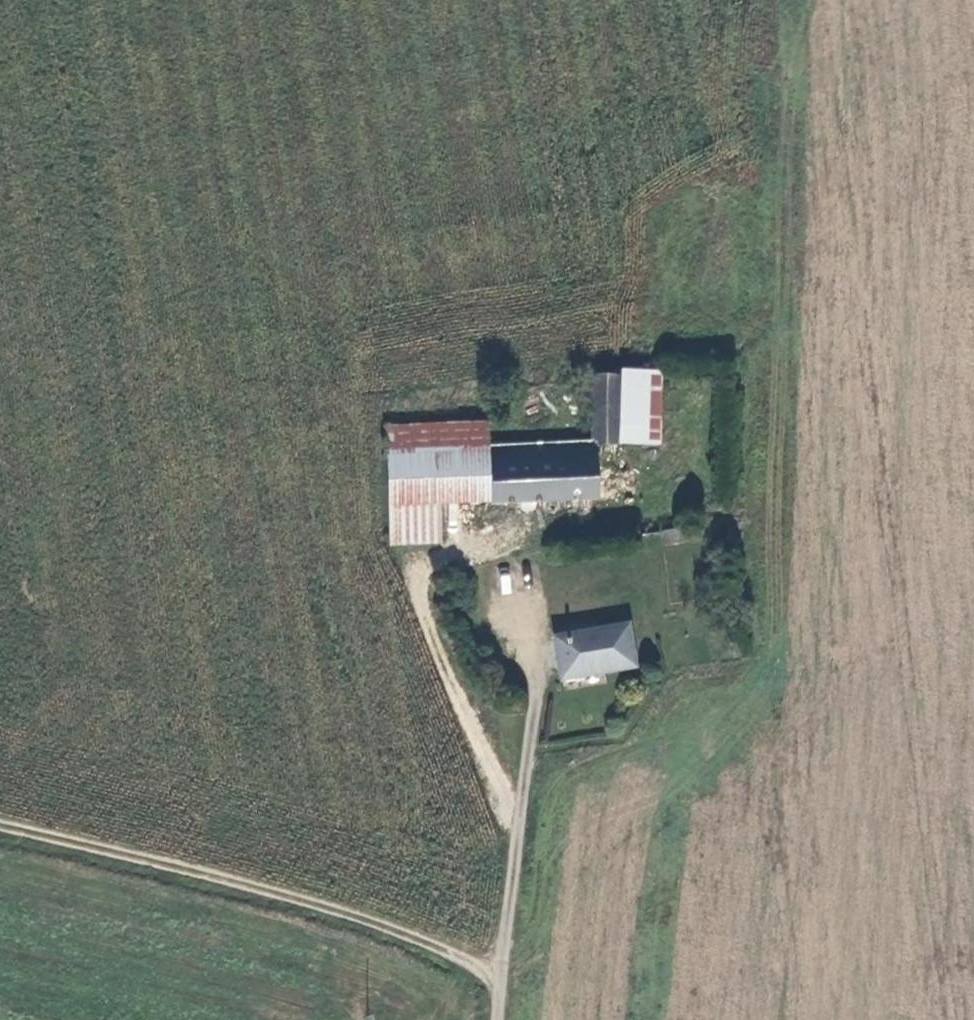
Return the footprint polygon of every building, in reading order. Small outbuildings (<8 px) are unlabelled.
[(659,374),(615,376),(616,445),(658,446),(659,374)] [(615,376),(591,376),(593,439),(594,447),(616,445),(615,376)] [(447,504),(499,502),(495,440),(493,422),(392,429),(396,549),(399,549),(449,547),(447,504)] [(594,447),(593,439),(495,440),(499,502),(596,501),(594,447)] [(560,676),(632,664),(624,627),(554,637),(560,676)]
